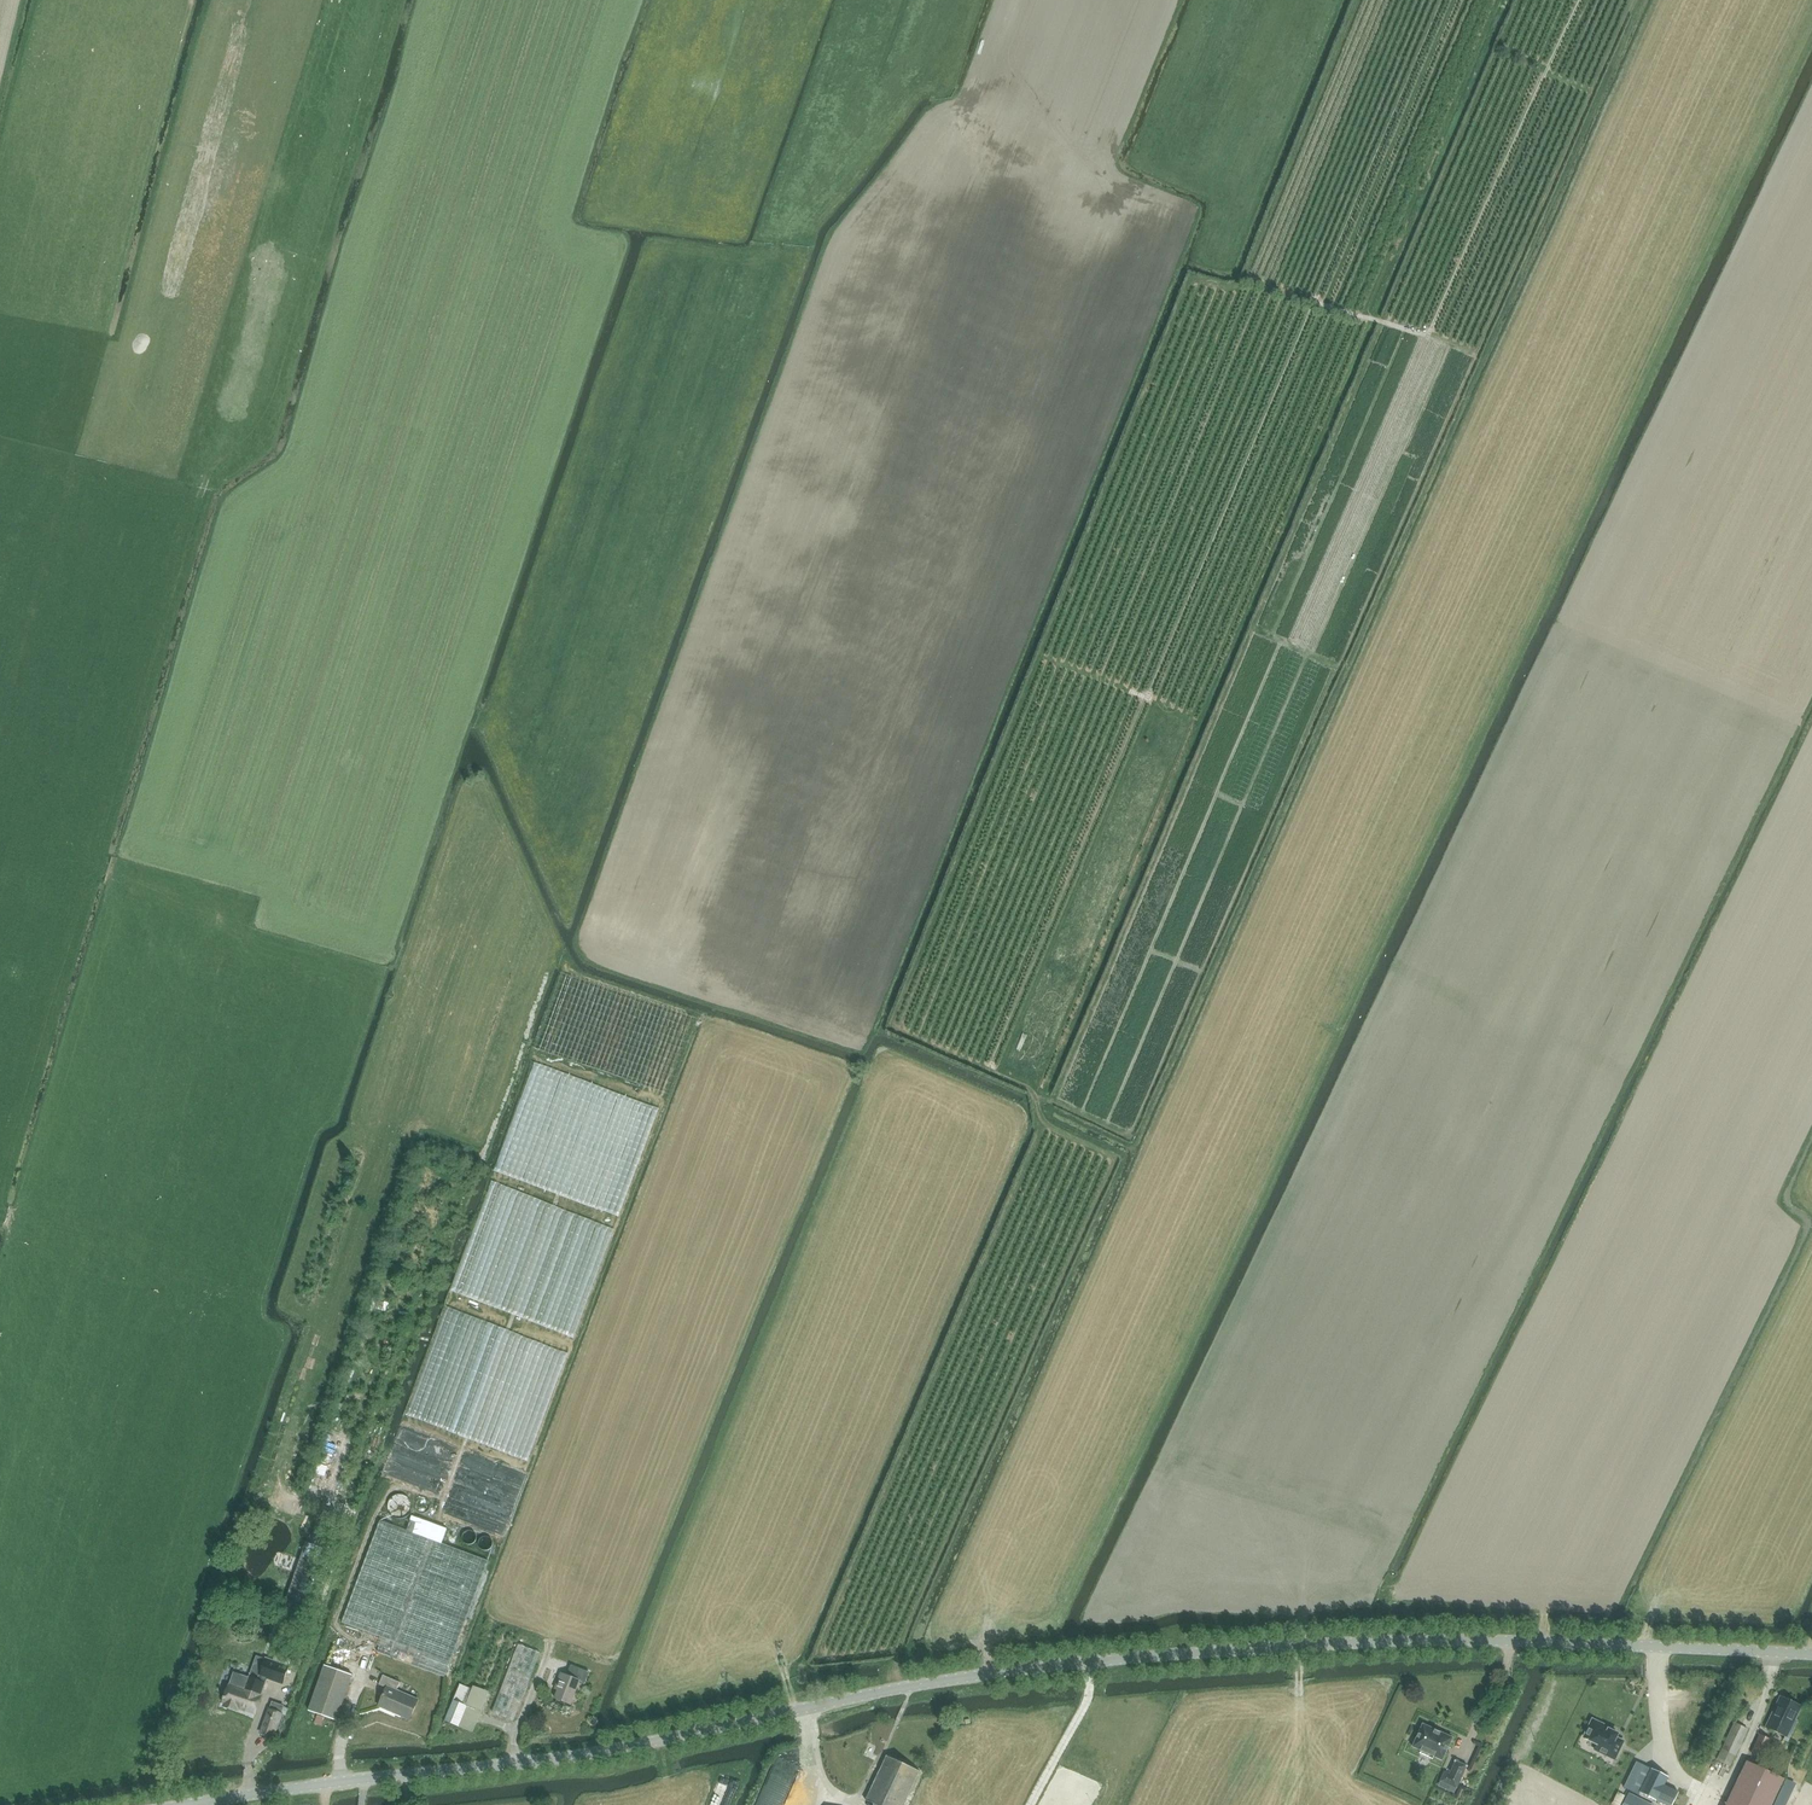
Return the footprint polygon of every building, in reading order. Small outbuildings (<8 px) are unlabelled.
[(526,1148),(506,1149),(508,1174),(527,1174),(526,1148)] [(436,1331),(407,1414),(481,1440),(492,1440),(475,1434),(495,1434),(495,1428),(498,1421),(504,1423),(506,1417),(510,1419),(513,1411),(520,1411),(523,1404),(527,1404),(527,1367),(519,1367),(518,1371),(511,1371),(510,1362),(520,1362),(507,1358),(504,1358),(496,1355),(493,1361),(482,1357),(478,1357),(467,1354),(454,1354),(436,1348),(436,1331)] [(409,1509),(409,1506),(408,1502),(406,1498),(403,1496),(399,1495),(397,1495),(394,1496),(390,1498),(388,1500),(387,1502),(386,1506),(387,1511),(389,1514),(393,1517),(395,1518),(397,1518),(402,1517),(403,1517),(406,1515),(408,1511),(409,1509)] [(445,1528),(433,1524),(410,1516),(405,1530),(378,1520),(342,1623),(383,1637),(377,1652),(445,1676),(487,1559),(440,1542),(445,1528)] [(286,1600),(296,1603),(307,1568),(297,1564),(286,1600)] [(545,1639),(548,1626),(533,1623),(531,1636),(545,1639)] [(515,1721),(541,1652),(518,1644),(493,1712),(515,1721)] [(230,1686),(224,1704),(226,1705),(224,1708),(237,1713),(238,1710),(255,1716),(262,1696),(261,1696),(267,1679),(282,1684),(288,1666),(258,1656),(251,1679),(234,1673),(230,1686)] [(590,1672),(571,1665),(570,1668),(567,1675),(561,1672),(555,1688),(558,1689),(555,1698),(571,1704),(579,1683),(585,1685),(590,1672)] [(325,1666),(309,1711),(336,1721),(352,1675),(325,1666)] [(410,1719),(419,1699),(397,1690),(401,1682),(383,1675),(379,1685),(387,1688),(379,1706),(410,1719)] [(488,1695),(474,1689),(460,1684),(453,1700),(444,1721),(473,1732),(488,1695)] [(1708,1703),(1711,1695),(1687,1684),(1683,1692),(1708,1703)] [(1796,1718),(1802,1706),(1779,1697),(1765,1727),(1790,1739),(1798,1720),(1796,1718)] [(1697,1722),(1704,1709),(1687,1700),(1680,1713),(1697,1722)] [(270,1709),(261,1733),(274,1738),(282,1713),(284,1706),(273,1702),(270,1709)] [(1609,1749),(1606,1755),(1615,1760),(1624,1742),(1616,1738),(1618,1734),(1603,1727),(1604,1725),(1593,1720),(1584,1738),(1598,1744),(1598,1745),(1599,1744),(1609,1749)] [(1721,1749),(1716,1760),(1730,1766),(1748,1729),(1734,1722),(1721,1749)] [(1433,1755),(1441,1759),(1452,1737),(1422,1723),(1411,1746),(1420,1749),(1419,1752),(1432,1758),(1433,1755)] [(1770,1739),(1759,1734),(1751,1752),(1762,1757),(1770,1739)] [(874,1804),(904,1804),(920,1771),(886,1755),(865,1800),(874,1804)] [(1444,1771),(1440,1780),(1456,1787),(1466,1765),(1455,1760),(1449,1773),(1444,1771)] [(1725,1804),(1772,1804),(1784,1779),(1746,1761),(1725,1804)] [(1639,1793),(1664,1804),(1671,1804),(1678,1792),(1664,1785),(1668,1777),(1651,1769),(1639,1793)]
